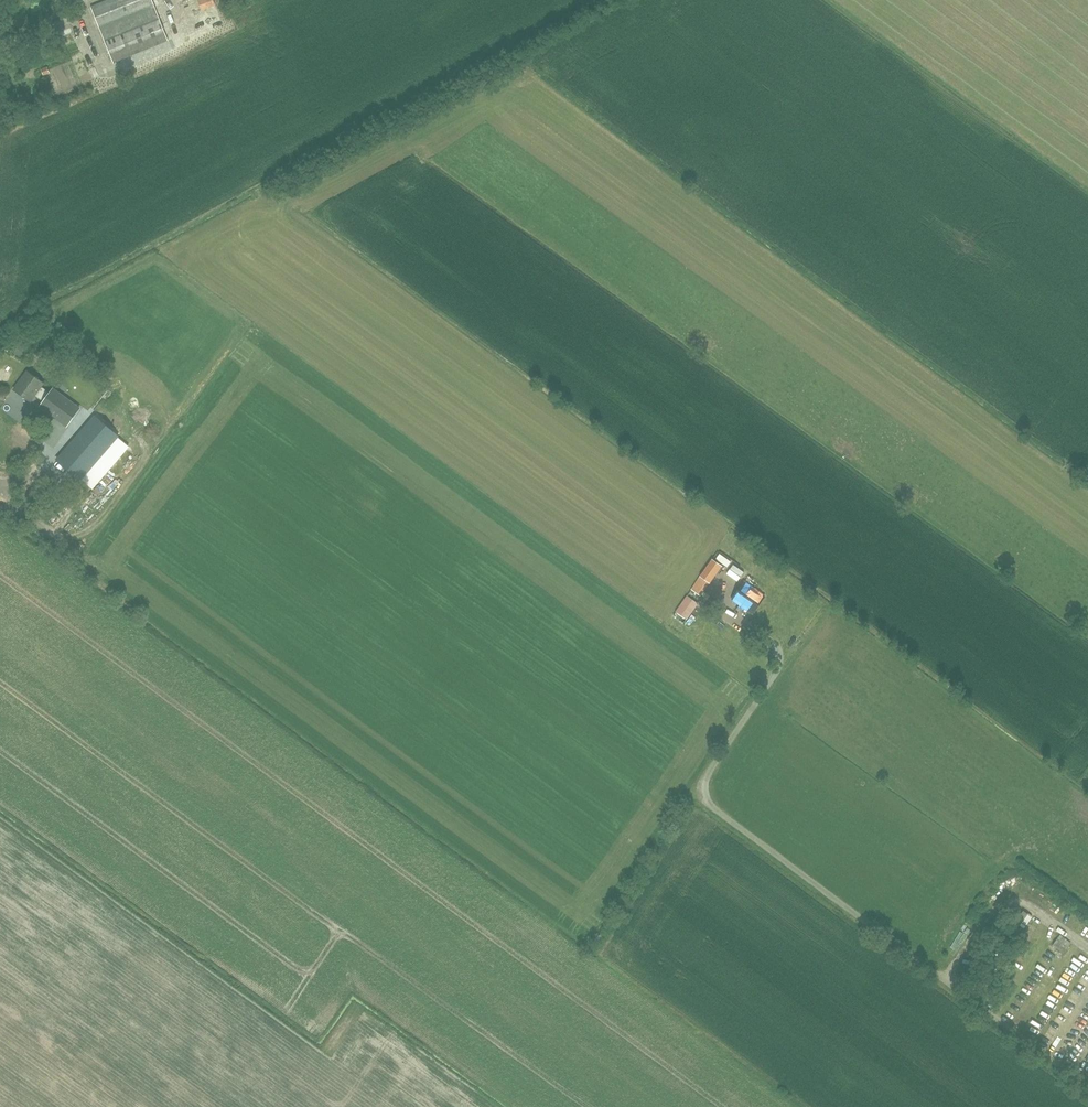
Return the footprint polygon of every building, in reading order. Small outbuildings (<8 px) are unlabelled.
[(155,7),(152,0),(109,0),(91,7),(101,30),(155,7)] [(198,0),(202,11),(215,6),(213,0),(199,0),(198,0)] [(205,14),(208,21),(220,16),(217,9),(205,14)] [(72,25),(94,17),(92,11),(70,19),(72,25)] [(114,63),(169,41),(159,17),(104,39),(114,63)] [(22,344),(17,353),(27,359),(33,351),(22,344)] [(67,427),(80,409),(53,389),(49,394),(41,388),(44,384),(28,372),(15,390),(31,402),(36,395),(44,401),(40,407),(67,427)] [(98,413),(94,417),(68,447),(68,448),(58,459),(81,479),(91,467),(92,468),(122,433),(98,413)] [(92,504),(114,480),(109,477),(88,500),(92,504)] [(722,549),(718,556),(727,562),(732,556),(722,549)] [(701,596),(722,566),(713,559),(692,589),(701,596)] [(752,614),(765,596),(745,582),(732,599),(752,614)] [(699,604),(687,596),(676,613),(688,620),(699,604)] [(1064,954),(1072,943),(1061,935),(1053,945),(1064,954)] [(1084,964),(1087,956),(1082,954),(1080,958),(1075,956),(1073,960),(1084,964)] [(1053,967),(1047,976),(1056,982),(1062,973),(1053,967)]
